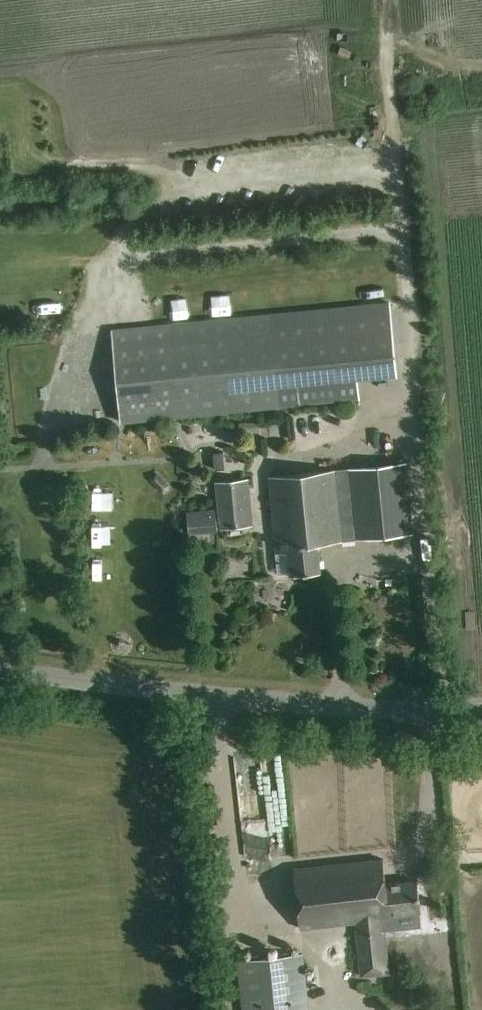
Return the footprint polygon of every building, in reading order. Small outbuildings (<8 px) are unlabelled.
[(112,331),(121,423),(361,398),(359,379),(398,375),(391,303),(112,331)] [(94,409),(116,407),(114,373),(92,374),(94,409)] [(214,453),(216,470),(226,469),(224,452),(214,453)] [(410,462),(336,469),(272,476),(279,541),(289,540),(293,575),(325,572),(322,544),(417,534),(410,462)] [(216,480),(221,529),(254,525),(249,477),(216,480)] [(187,510),(189,535),(219,533),(216,508),(187,510)] [(49,553),(60,553),(59,534),(49,535),(49,553)] [(275,585),(276,591),(281,595),(287,595),(291,590),(291,584),(286,580),(280,580),(275,585)] [(355,923),(361,977),(390,974),(383,919),(391,919),(390,915),(421,912),(418,881),(385,885),(383,859),(294,870),(299,929),(355,923)] [(319,942),(321,953),(338,951),(337,940),(319,942)] [(244,1009),(309,1009),(303,954),(239,961),(244,1009)]
